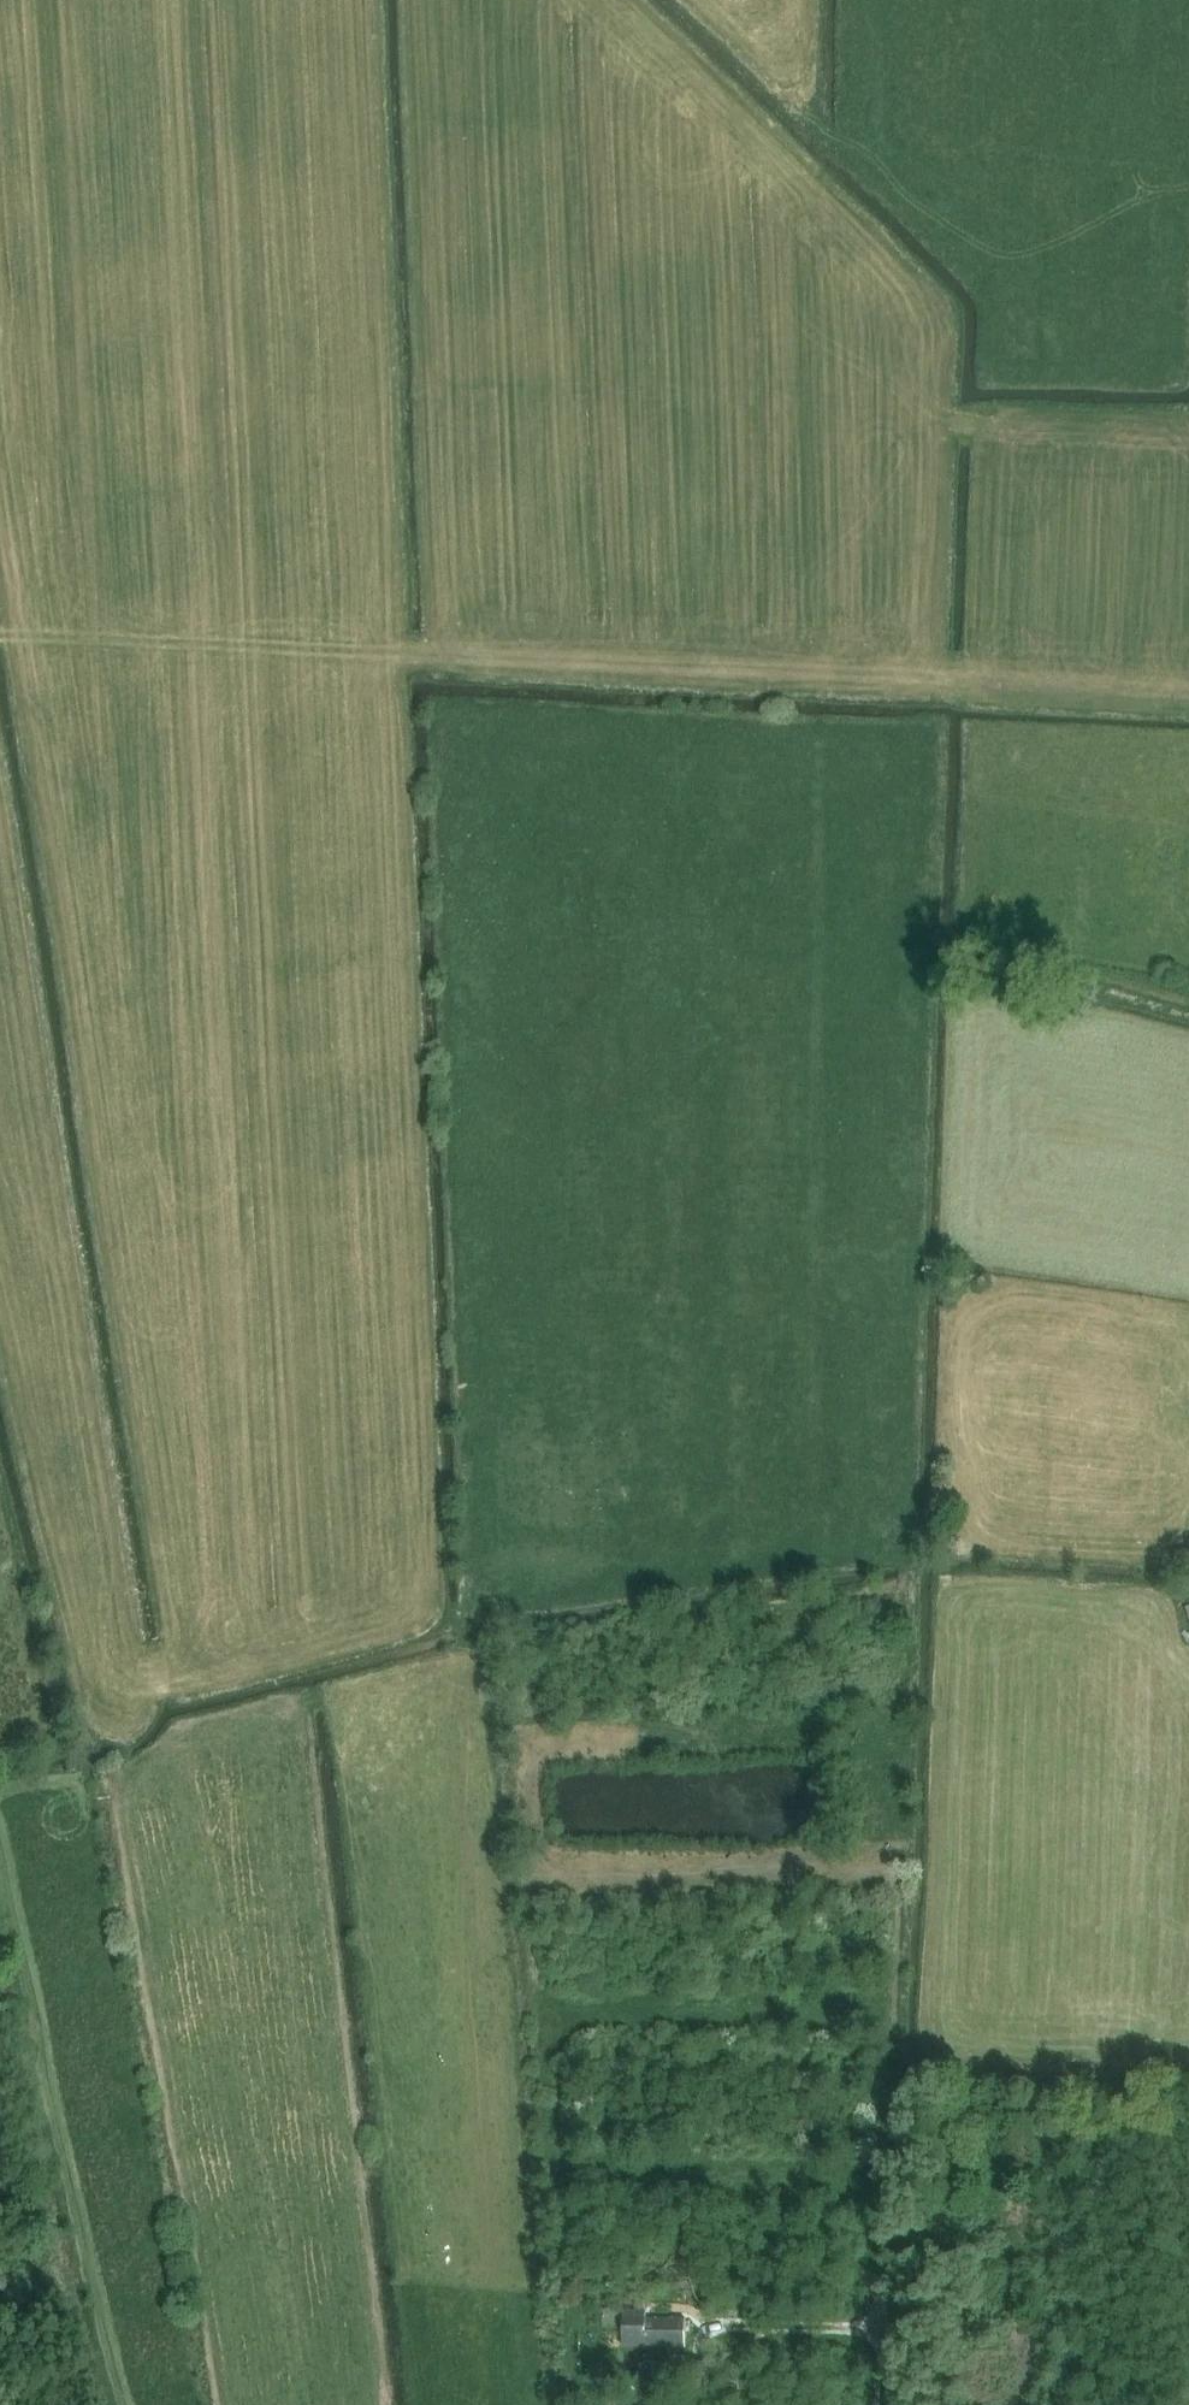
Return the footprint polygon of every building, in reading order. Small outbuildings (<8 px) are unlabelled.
[(624,2309),(623,2347),(686,2348),(686,2318),(655,2318),(647,2318),(647,2310),(624,2309)]
